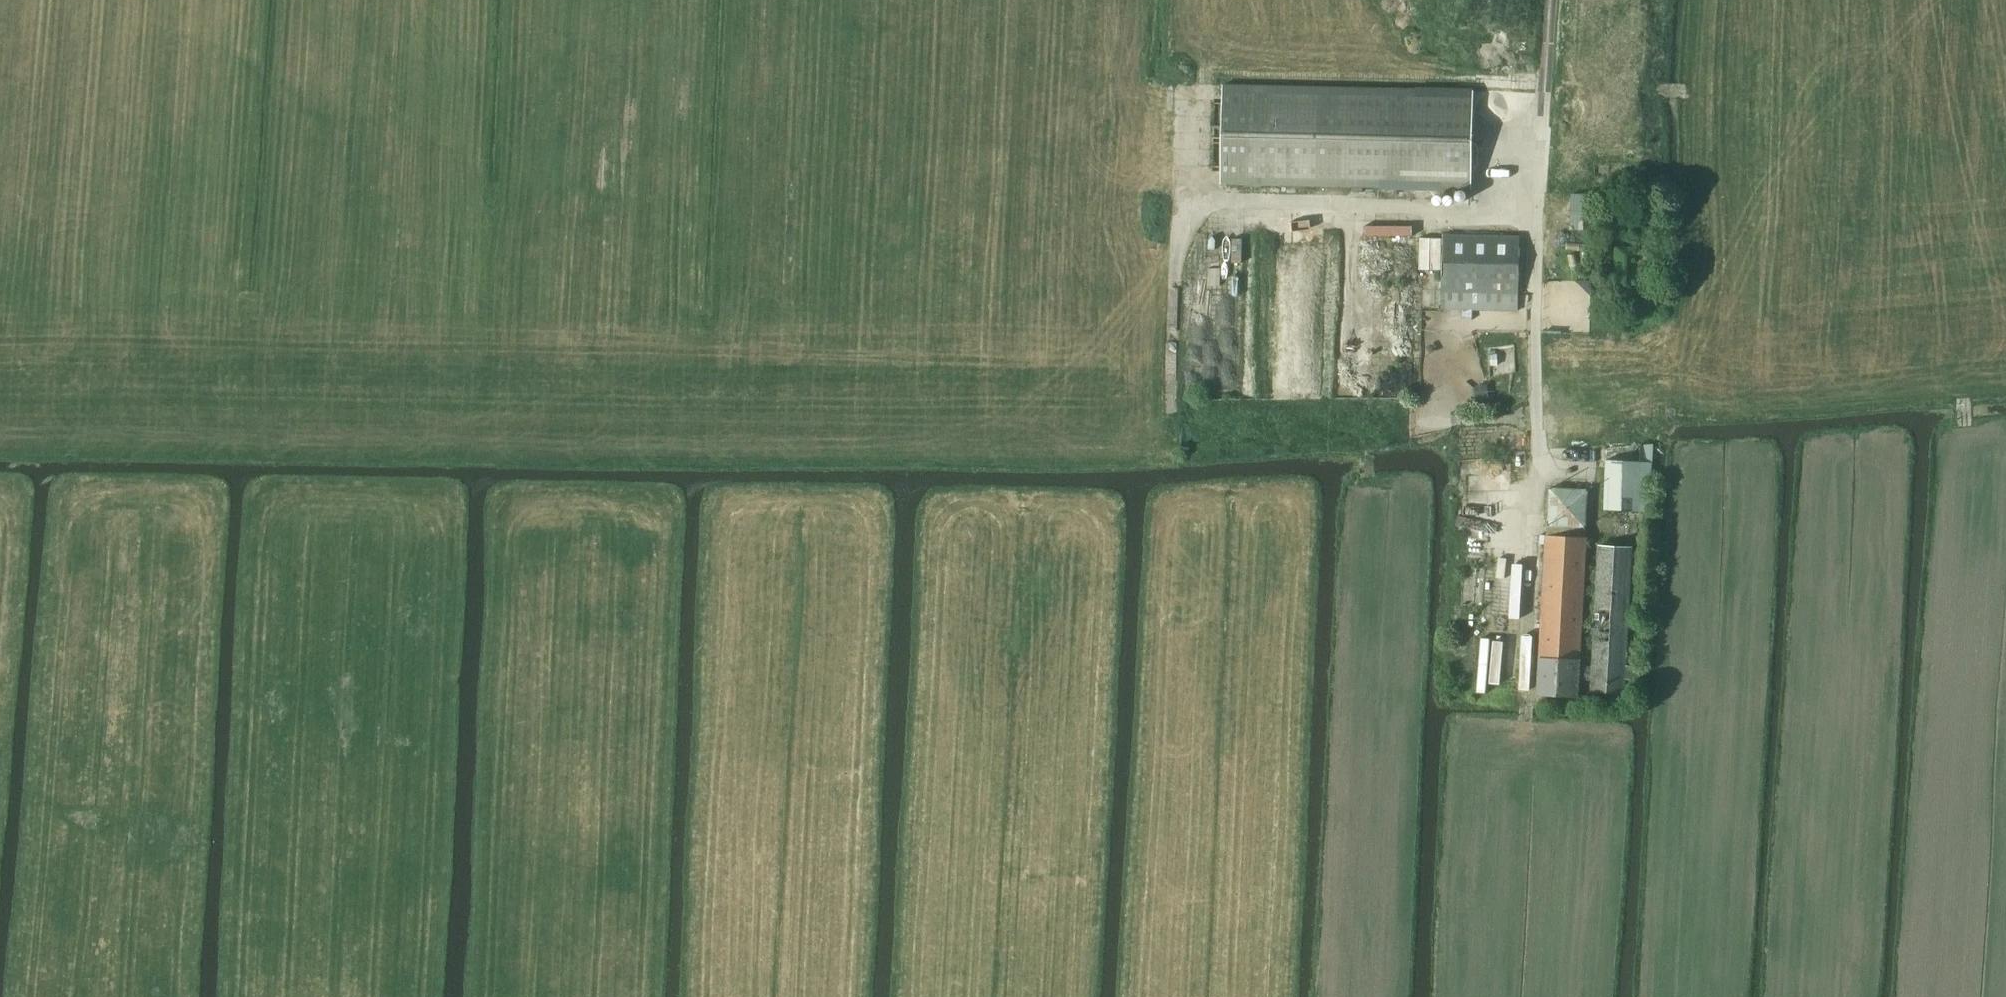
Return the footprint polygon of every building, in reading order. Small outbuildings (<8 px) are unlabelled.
[(1223,184),(1470,189),(1472,91),(1225,85),(1223,184)] [(1572,192),(1571,229),(1584,229),(1585,193),(1572,192)] [(1441,309),(1518,311),(1520,237),(1443,235),(1441,309)] [(1604,510),(1650,512),(1653,444),(1608,442),(1604,510)] [(1545,535),(1537,696),(1576,698),(1577,679),(1590,680),(1589,692),(1624,694),(1625,679),(1637,679),(1637,666),(1626,665),(1632,548),(1597,546),(1591,667),(1578,666),(1584,537),(1545,535)]
